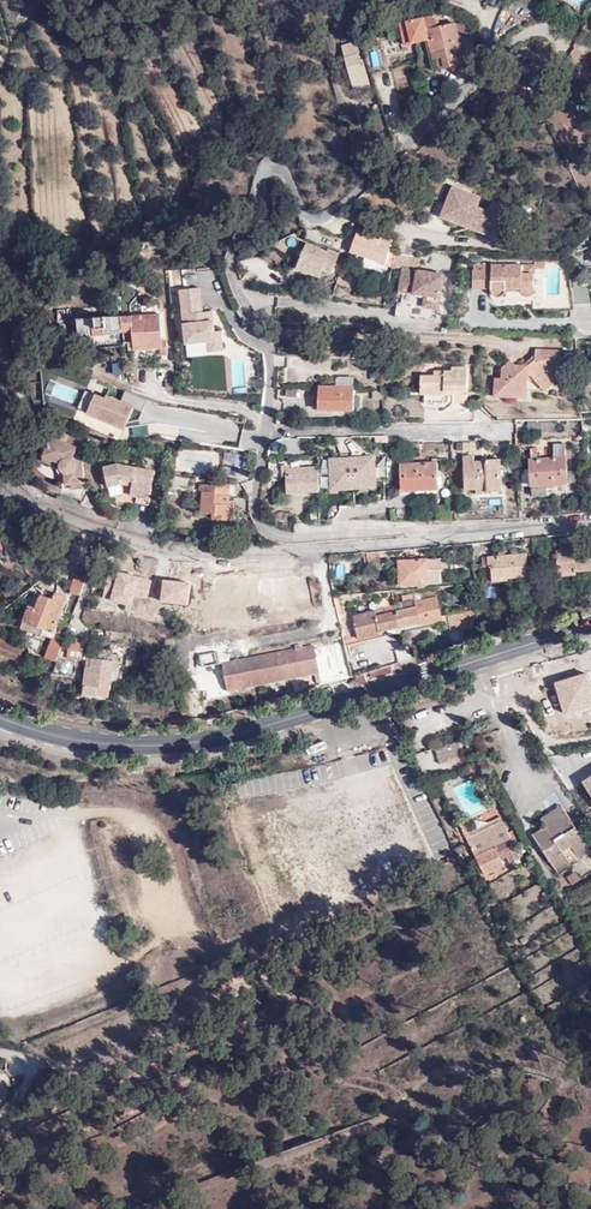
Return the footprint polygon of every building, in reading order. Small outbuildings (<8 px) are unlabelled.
[(446,52),(449,61),(454,60),(457,65),(468,62),(457,20),(441,23),(438,13),(402,22),(409,46),(435,38),(438,53),(446,52)] [(320,33),(324,51),(336,48),(331,31),(320,33)] [(353,39),(343,41),(353,83),(368,80),(363,55),(357,56),(353,39)] [(573,46),(568,61),(581,50),(573,46)] [(581,50),(568,61),(565,69),(587,70),(584,51),(581,50)] [(441,62),(449,61),(446,52),(438,53),(441,62)] [(428,80),(415,83),(417,93),(429,91),(428,80)] [(483,132),(477,125),(467,133),(473,141),(483,132)] [(441,217),(497,239),(510,208),(494,202),(489,212),(477,207),(481,198),(453,187),(441,217)] [(365,238),(352,233),(345,252),(380,264),(381,253),(373,250),(373,247),(364,244),(365,238)] [(321,251),(302,245),(294,269),(316,277),(319,270),(328,273),(333,252),(322,248),(321,251)] [(396,266),(393,289),(392,292),(418,296),(417,308),(435,311),(441,273),(396,266)] [(529,268),(487,268),(486,272),(468,272),(468,289),(487,288),(489,297),(493,299),(499,296),(502,290),(516,290),(516,295),(519,298),(525,298),(530,292),(529,268)] [(587,287),(567,288),(568,304),(587,303),(587,287)] [(200,288),(179,290),(185,358),(223,355),(221,331),(214,331),(213,311),(202,312),(200,288)] [(157,327),(155,310),(74,318),(76,338),(85,337),(85,328),(88,328),(89,337),(126,332),(126,353),(155,350),(156,356),(163,357),(163,340),(156,340),(155,328),(157,327)] [(532,390),(549,375),(550,364),(554,363),(555,351),(525,351),(524,363),(522,363),(521,366),(509,366),(504,361),(492,369),(492,379),(485,380),(485,401),(519,401),(521,378),(532,390)] [(233,375),(242,374),(241,361),(232,361),(233,375)] [(449,391),(463,391),(463,362),(441,363),(441,367),(430,367),(429,373),(413,372),(413,392),(420,392),(421,400),(448,400),(449,391)] [(124,376),(123,363),(112,364),(113,377),(124,376)] [(554,381),(549,375),(532,390),(536,396),(554,381)] [(348,411),(348,390),(313,389),(313,411),(348,411)] [(377,391),(367,391),(367,399),(377,399),(377,391)] [(463,400),(463,391),(449,391),(448,400),(463,400)] [(124,414),(124,426),(132,427),(132,432),(142,432),(142,429),(154,429),(155,410),(150,409),(121,407),(120,413),(124,414)] [(57,458),(55,464),(56,471),(62,476),(63,486),(82,484),(78,458),(84,443),(63,435),(60,442),(47,437),(42,452),(57,458)] [(496,490),(495,442),(486,442),(485,459),(480,459),(480,463),(470,463),(469,455),(459,455),(459,487),(471,487),(482,487),(481,491),(496,490)] [(530,459),(522,460),(522,489),(559,487),(557,446),(545,447),(544,459),(530,459)] [(522,449),(522,460),(530,459),(530,450),(522,449)] [(39,458),(55,464),(57,458),(42,452),(39,458)] [(129,497),(145,500),(150,472),(119,468),(118,463),(100,467),(104,488),(109,488),(110,504),(127,507),(128,503),(129,497)] [(435,463),(397,463),(397,489),(435,489),(435,463)] [(313,491),(312,466),(279,469),(281,493),(313,491)] [(321,486),(322,486),(340,486),(340,472),(321,472),(321,486)] [(183,478),(173,476),(171,484),(182,486),(183,478)] [(226,485),(210,482),(208,486),(193,485),(193,493),(197,494),(195,513),(209,514),(209,520),(229,522),(231,507),(228,506),(228,500),(226,500),(226,494),(225,494),(226,485)] [(144,506),(145,500),(129,497),(128,503),(144,506)] [(431,520),(445,520),(445,503),(431,503),(431,520)] [(474,554),(473,541),(465,541),(466,556),(474,554)] [(376,549),(361,550),(362,569),(378,568),(376,549)] [(522,578),(520,552),(481,554),(481,564),(488,564),(489,584),(502,584),(502,579),(522,578)] [(316,564),(314,554),(297,556),(303,564),(316,564)] [(437,581),(435,558),(395,560),(397,585),(437,581)] [(201,592),(202,564),(192,565),(184,564),(181,592),(201,592)] [(274,574),(275,591),(275,600),(317,598),(316,582),(292,583),(291,573),(274,574)] [(73,595),(80,577),(70,574),(63,592),(73,595)] [(17,620),(47,630),(61,595),(48,590),(47,597),(36,593),(31,607),(22,604),(17,620)] [(438,621),(432,593),(411,598),(414,610),(374,619),(372,613),(351,617),(355,641),(377,636),(377,633),(417,623),(418,626),(438,621)] [(200,621),(200,610),(185,607),(183,618),(200,621)] [(171,612),(139,608),(138,618),(144,619),(142,631),(168,634),(171,612)] [(496,610),(482,611),(483,623),(497,623),(496,610)] [(472,630),(469,613),(450,615),(453,632),(472,630)] [(121,631),(102,629),(100,639),(119,642),(121,631)] [(0,634),(0,653),(13,658),(18,647),(8,643),(10,638),(0,634)] [(41,657),(50,660),(57,640),(46,638),(41,657)] [(75,659),(78,641),(66,639),(61,656),(75,659)] [(326,686),(348,679),(340,644),(224,665),(222,653),(199,657),(201,671),(218,667),(224,693),(286,680),(291,696),(326,686)] [(95,645),(93,657),(112,661),(113,654),(105,652),(106,647),(95,645)] [(106,671),(111,672),(113,661),(93,657),(87,655),(85,665),(81,664),(75,693),(100,698),(106,671)] [(555,685),(564,714),(590,706),(590,689),(587,675),(555,685)] [(461,760),(455,745),(431,752),(435,768),(461,760)] [(585,792),(590,788),(590,781),(582,787),(585,792)] [(545,827),(567,814),(561,806),(540,819),(545,827)] [(590,851),(567,814),(545,827),(533,835),(558,874),(570,866),(562,853),(571,846),(579,859),(590,851)] [(479,875),(499,865),(491,848),(507,840),(496,819),(460,837),(479,875)] [(491,848),(499,865),(516,857),(507,840),(491,848)] [(460,841),(452,845),(458,859),(466,855),(460,841)] [(570,885),(580,880),(575,871),(565,877),(570,885)] [(14,1050),(14,1040),(0,1040),(0,1050),(14,1050)] [(10,1080),(6,1062),(0,1064),(0,1082),(10,1080)] [(505,1160),(491,1149),(482,1161),(492,1168),(499,1167),(505,1160)]
